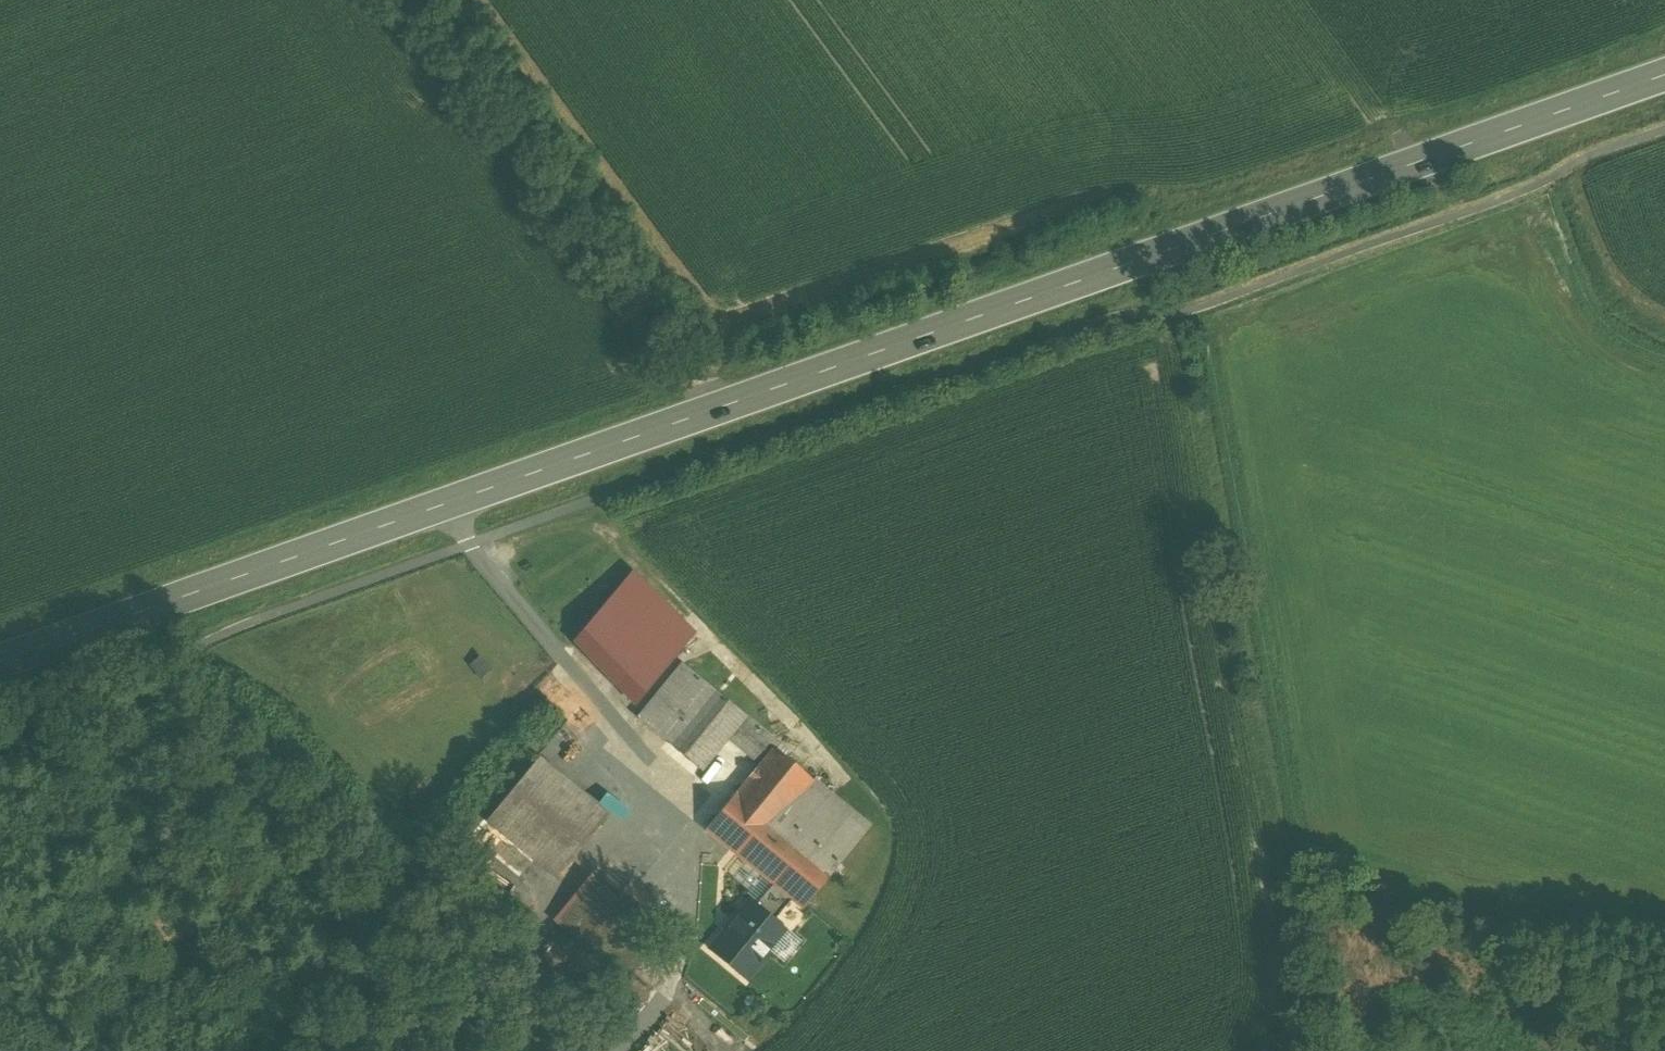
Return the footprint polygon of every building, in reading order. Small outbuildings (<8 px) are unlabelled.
[(613,688),(631,706),(690,634),(672,616),(613,688)] [(681,664),(637,720),(665,743),(710,688),(681,664)] [(779,744),(710,688),(665,743),(699,770),(725,738),(759,766),(773,749),(774,750),(779,744)] [(774,750),(773,749),(759,766),(737,793),(736,792),(705,831),(772,886),(790,901),(802,910),(870,827),(774,750)] [(596,829),(529,773),(488,822),(556,877),(596,829)] [(772,886),(756,906),(751,902),(750,903),(752,905),(727,936),(725,934),(710,952),(746,981),(786,931),(774,921),(790,901),(772,886)] [(663,925),(622,892),(608,909),(649,942),(654,935),(663,925)] [(648,942),(588,893),(560,926),(620,976),(648,942)] [(659,939),(654,935),(649,942),(653,945),(659,939)] [(604,964),(594,956),(582,971),(592,979),(604,964)]
